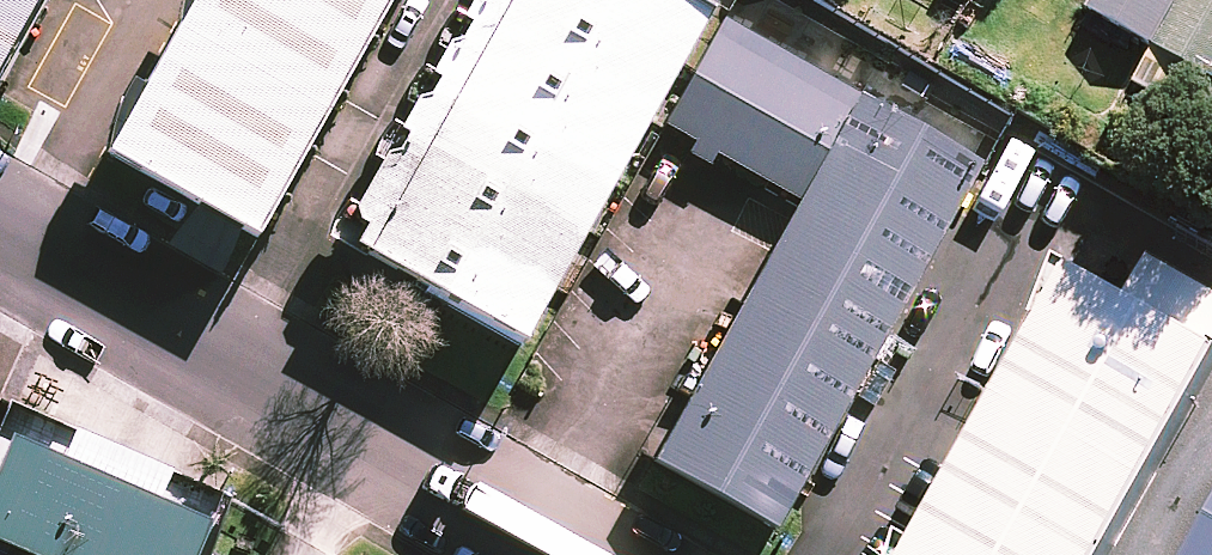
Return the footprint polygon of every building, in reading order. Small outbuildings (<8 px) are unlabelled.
[(44,0),(0,0),(0,75),(44,0)] [(115,149),(266,234),(399,0),(200,0),(115,149)] [(480,19),(658,119),(690,64),(576,0),(491,0),(480,19)] [(690,64),(721,9),(706,0),(576,0),(690,64)] [(1090,11),(1156,49),(1135,85),(1167,104),(1188,68),(1211,81),(1211,0),(1096,0),(1090,11)] [(664,456),(786,525),(992,160),(737,17),(676,124),(704,140),(698,151),(719,163),(725,152),(810,200),(664,456)] [(480,19),(449,74),(627,174),(658,119),(480,19)] [(449,74),(418,129),(596,229),(627,174),(449,74)] [(418,129),(386,184),(565,284),(596,229),(418,129)] [(386,184),(355,239),(533,339),(565,284),(386,184)] [(1211,384),(1211,338),(1079,264),(916,554),(1115,554),(1211,384)] [(21,434),(4,474),(0,472),(0,554),(204,554),(219,519),(21,434)] [(1187,554),(1211,554),(1211,510),(1187,554)]
